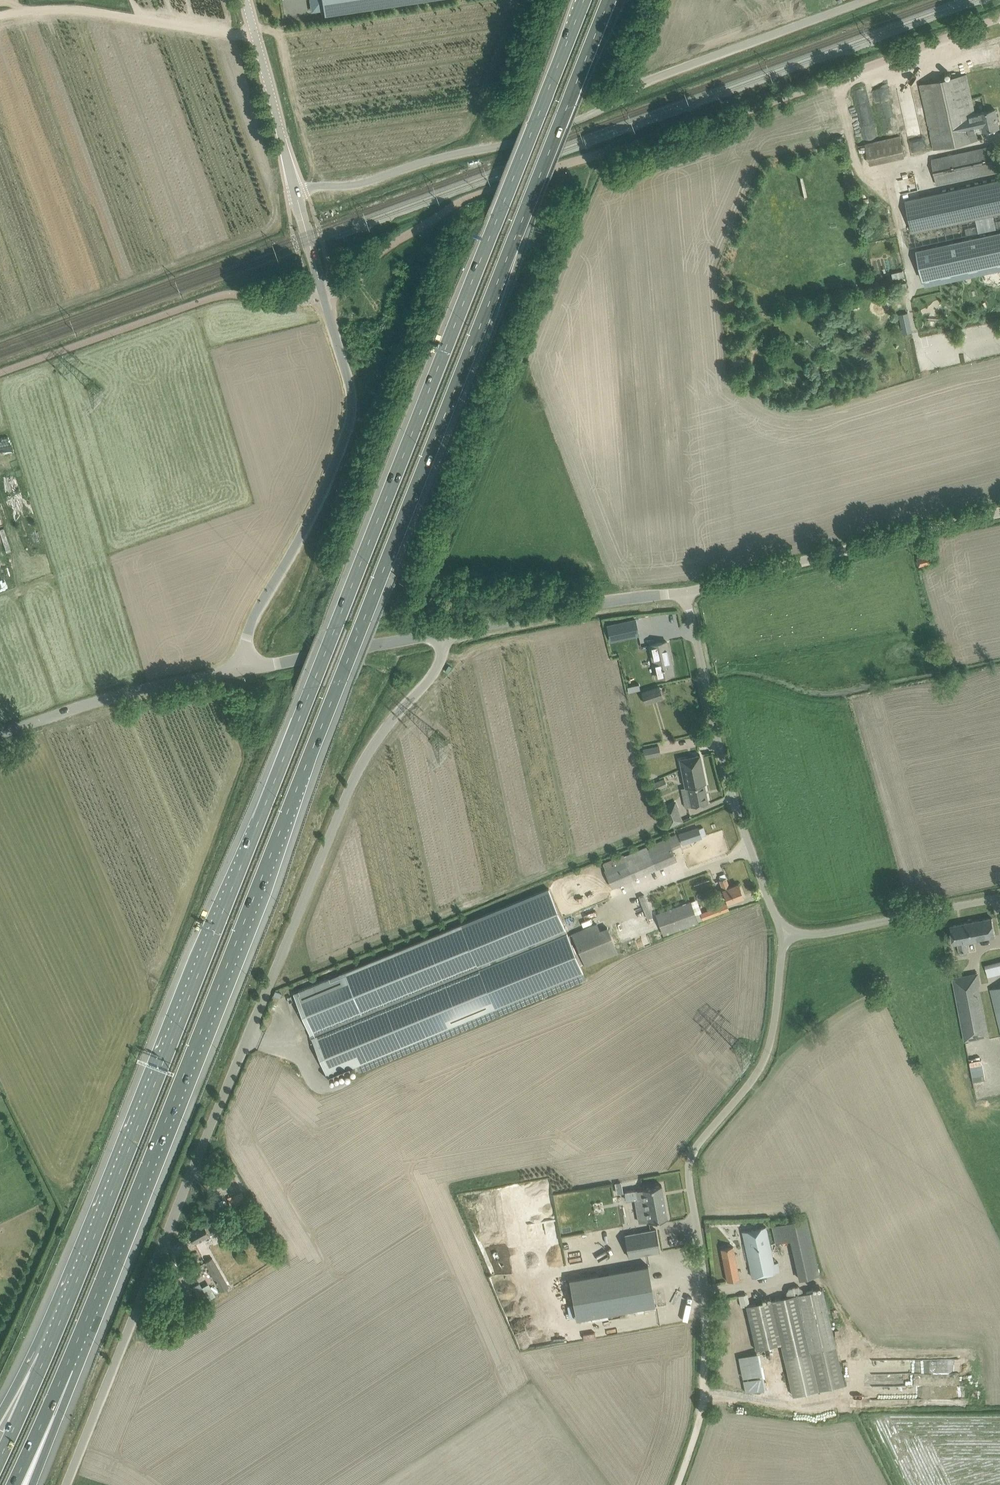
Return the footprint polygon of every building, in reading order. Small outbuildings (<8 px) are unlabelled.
[(312,11),(324,9),(325,14),(416,0),(311,0),(312,11)] [(920,84),(922,94),(934,149),(976,139),(974,127),(981,125),(982,131),(999,127),(995,109),(979,113),(979,114),(972,116),(972,113),(975,112),(966,74),(920,84)] [(903,136),(860,142),(863,164),(907,157),(903,136)] [(986,147),(929,160),(934,184),(999,170),(999,162),(996,145),(986,147)] [(912,230),(999,211),(999,179),(905,200),(912,230)] [(978,232),(977,226),(966,228),(967,234),(978,232)] [(948,242),(916,249),(923,280),(999,263),(999,231),(948,242)] [(913,322),(903,323),(904,333),(914,331),(913,322)] [(930,554),(918,557),(919,565),(932,561),(930,554)] [(634,619),(605,625),(609,640),(610,640),(637,634),(634,619)] [(649,645),(656,678),(674,674),(672,665),(671,666),(670,661),(671,661),(666,641),(649,645)] [(638,684),(627,686),(628,692),(640,689),(638,684)] [(658,685),(641,692),(645,703),(663,697),(658,685)] [(663,753),(662,744),(646,746),(648,755),(663,753)] [(700,755),(679,759),(685,787),(687,786),(691,806),(708,802),(704,783),(706,783),(700,755)] [(668,785),(664,778),(651,783),(655,791),(668,785)] [(701,838),(698,826),(678,833),(682,845),(701,838)] [(676,832),(668,835),(624,855),(624,854),(602,863),(605,869),(603,870),(611,887),(677,859),(673,848),(681,845),(676,832)] [(716,881),(719,889),(722,887),(728,902),(743,897),(738,884),(729,887),(726,877),(716,881)] [(549,888),(293,993),(327,1076),(583,972),(549,888)] [(698,922),(689,899),(655,911),(664,934),(698,922)] [(726,903),(716,906),(701,912),(703,918),(728,909),(726,903)] [(951,925),(953,935),(954,943),(958,942),(960,955),(968,953),(966,941),(995,935),(992,917),(951,925)] [(597,922),(570,933),(583,966),(618,952),(607,926),(600,929),(597,922)] [(985,963),(988,976),(999,973),(999,960),(985,963)] [(954,978),(966,1039),(978,1037),(977,1036),(988,1034),(978,983),(979,983),(978,973),(954,978)] [(990,989),(999,1028),(999,986),(990,989)] [(984,1058),(972,1059),(974,1080),(986,1079),(984,1058)] [(617,1192),(625,1190),(622,1180),(615,1182),(617,1192)] [(648,1221),(667,1218),(661,1184),(634,1190),(635,1198),(644,1197),(648,1221)] [(819,1275),(807,1217),(771,1225),(775,1243),(790,1239),(799,1279),(819,1275)] [(194,1243),(203,1238),(210,1234),(209,1234),(214,1231),(209,1223),(205,1226),(203,1223),(188,1231),(194,1243)] [(764,1226),(753,1229),(743,1231),(752,1276),(780,1271),(778,1262),(772,1263),(764,1226)] [(628,1256),(660,1251),(656,1229),(624,1235),(628,1256)] [(721,1248),(727,1281),(739,1278),(733,1246),(721,1248)] [(280,1256),(276,1249),(265,1256),(269,1263),(280,1256)] [(204,1261),(221,1291),(228,1287),(212,1257),(204,1261)] [(655,1305),(648,1264),(569,1278),(576,1318),(655,1305)] [(747,1293),(744,1294),(739,1295),(741,1306),(746,1305),(756,1350),(781,1344),(792,1396),(844,1384),(823,1288),(803,1292),(802,1288),(798,1285),(788,1287),(786,1291),(787,1296),(750,1304),(747,1293)] [(745,1392),(764,1388),(757,1352),(738,1356),(745,1392)]
